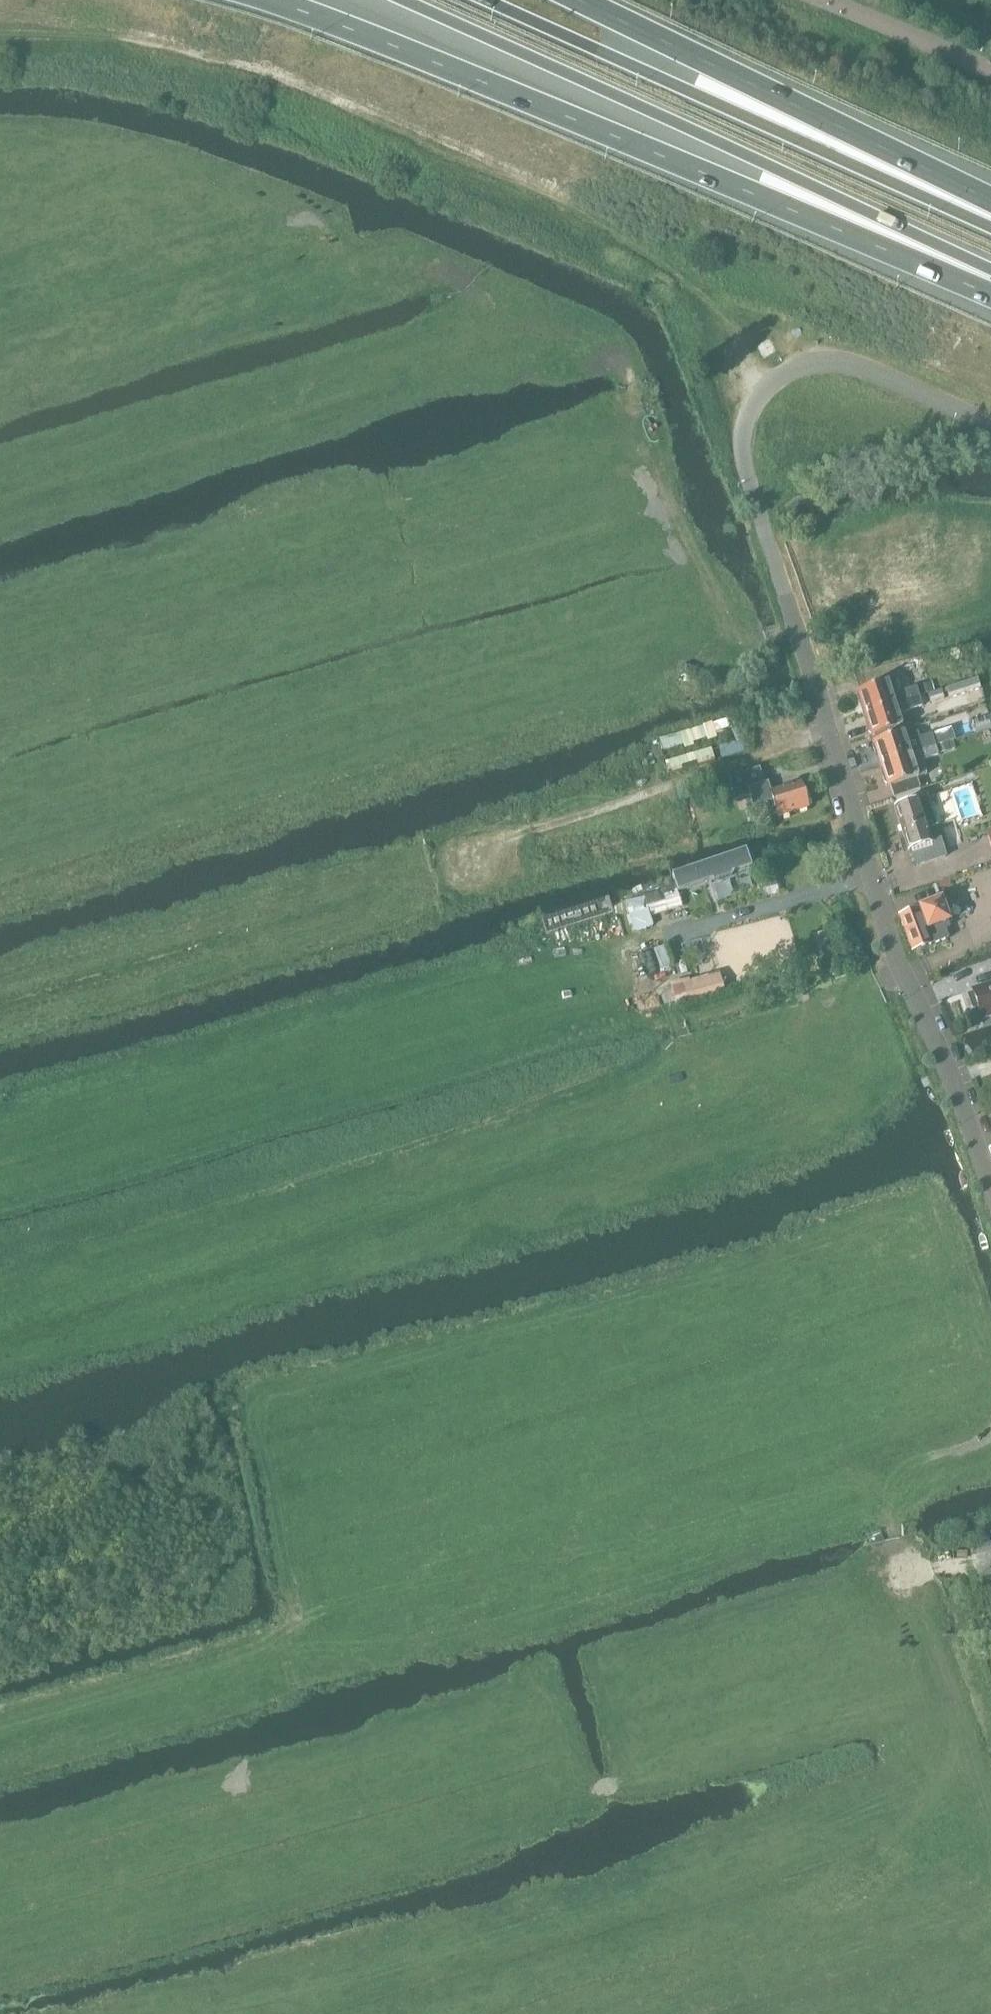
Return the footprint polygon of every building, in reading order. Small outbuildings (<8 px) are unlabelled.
[(862,704),(865,714),(919,696),(927,694),(934,692),(930,678),(917,682),(918,686),(916,687),(892,695),(888,681),(858,691),(859,694),(857,697),(859,703),(862,704)] [(977,678),(946,688),(949,698),(980,688),(977,678)] [(934,692),(927,694),(930,702),(944,698),(941,689),(934,692)] [(919,696),(865,714),(868,723),(867,726),(869,732),(871,734),(872,737),(902,727),(898,714),(922,706),(919,696)] [(973,711),(977,729),(990,726),(990,714),(990,707),(973,711)] [(661,735),(664,747),(717,736),(715,724),(661,735)] [(951,728),(932,734),(932,735),(936,746),(952,741),(955,740),(951,728)] [(878,754),(881,764),(936,746),(932,735),(919,739),(917,733),(905,737),(904,731),(873,741),(874,744),(873,747),(875,753),(878,754)] [(952,741),(936,746),(938,754),(955,749),(952,741)] [(936,746),(881,764),(884,774),(883,776),(884,782),(887,784),(888,787),(890,786),(894,797),(920,789),(916,778),(926,775),(921,760),(938,755),(938,754),(936,746)] [(778,817),(808,808),(800,783),(771,792),(768,782),(764,783),(759,767),(728,777),(735,800),(750,795),(753,807),(773,801),(778,817)] [(971,783),(918,800),(927,829),(953,820),(955,826),(982,817),(971,783)] [(931,842),(927,829),(918,800),(895,808),(908,850),(911,849),(912,853),(916,866),(946,857),(940,839),(931,842)] [(755,867),(749,849),(674,873),(680,891),(755,867)] [(675,887),(625,902),(626,905),(633,930),(654,926),(651,916),(681,906),(675,887)] [(941,899),(898,915),(912,951),(949,938),(945,928),(950,927),(948,922),(949,921),(941,899)] [(662,947),(654,950),(661,972),(670,969),(662,947)] [(712,975),(681,984),(687,1005),(702,1001),(725,995),(724,991),(721,981),(719,973),(712,975)] [(973,990),(973,989),(972,990),(973,993),(967,994),(972,1008),(977,1007),(982,1020),(983,1019),(990,1016),(990,984),(973,990)]
